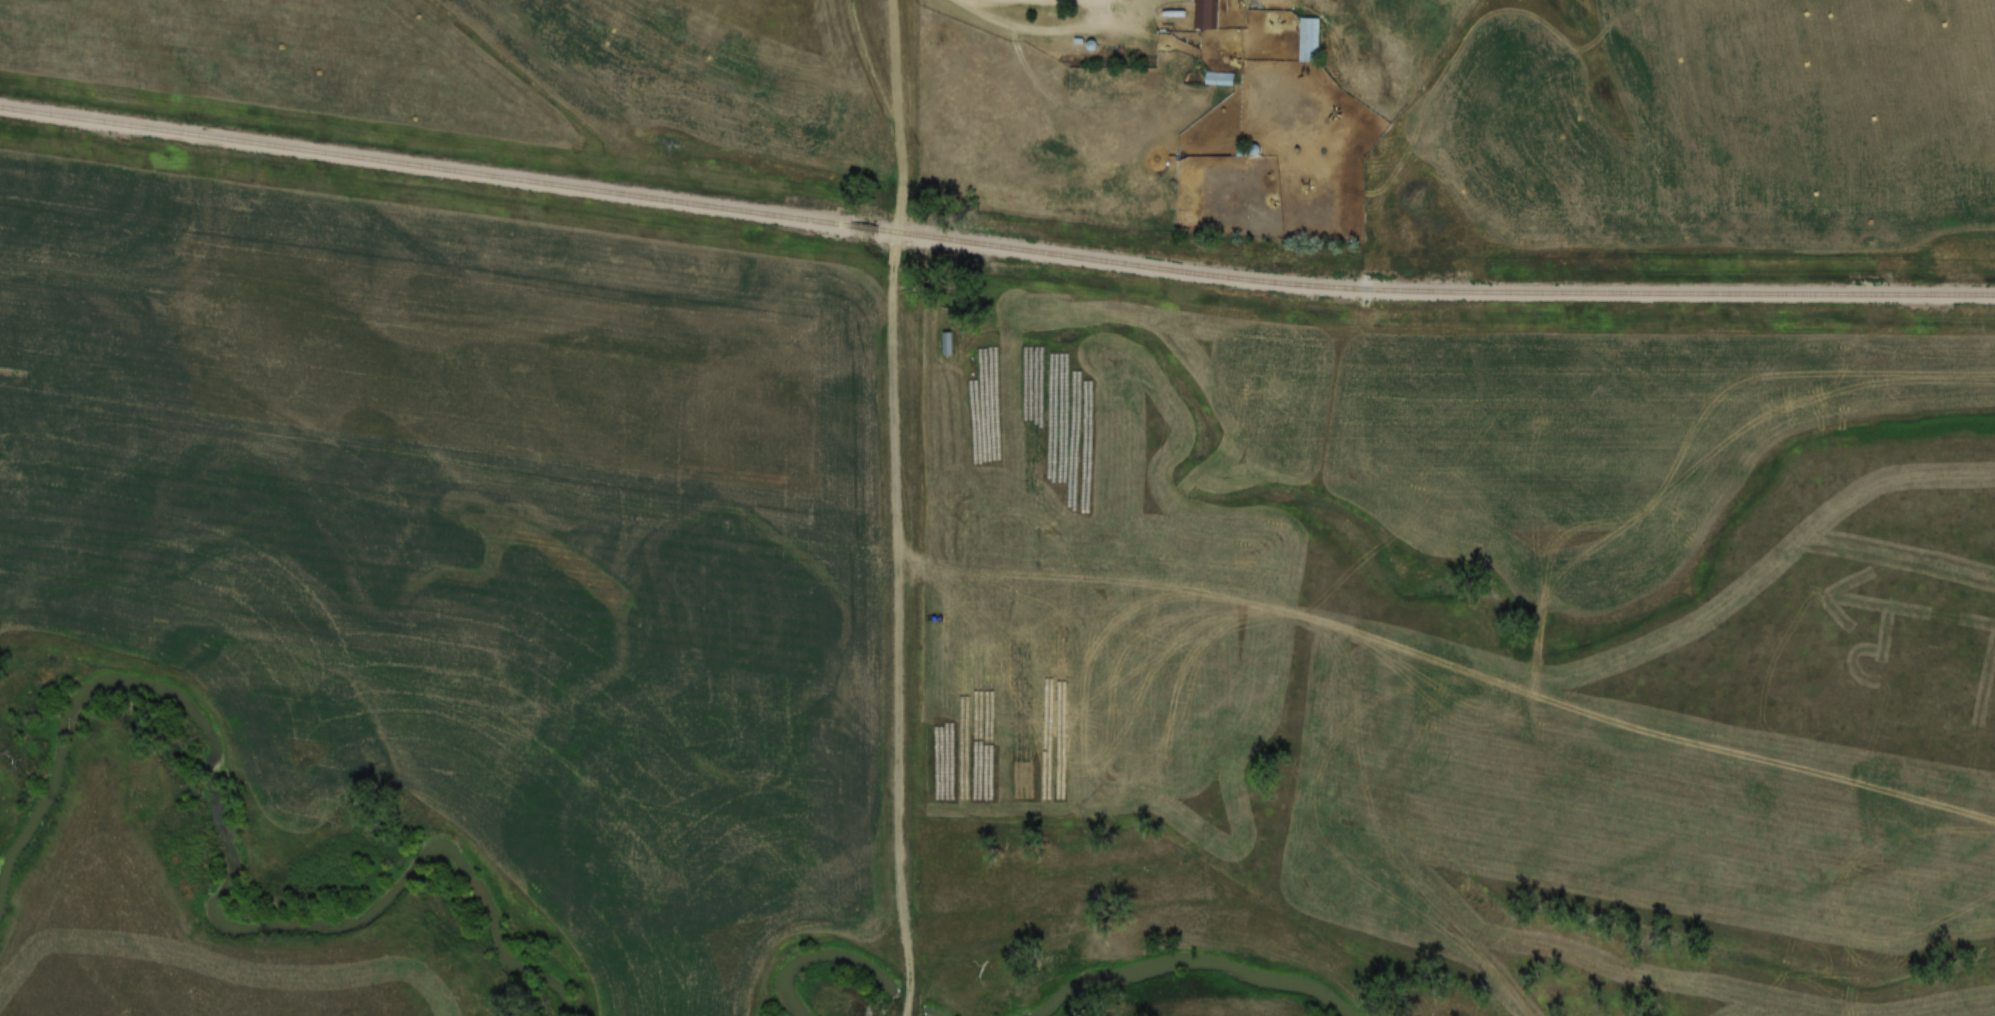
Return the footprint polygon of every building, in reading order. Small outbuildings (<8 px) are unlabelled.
[(1196,27),(1220,27),(1220,0),(1196,0),(1196,27)] [(1300,61),(1320,61),(1320,17),(1300,17),(1300,61)] [(1234,83),(1234,72),(1206,72),(1206,83),(1234,83)]
